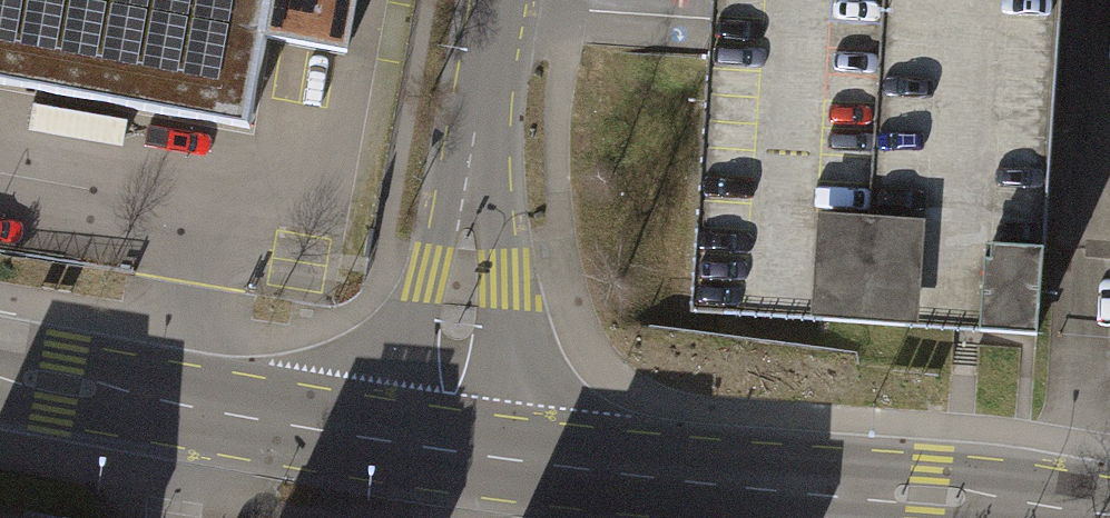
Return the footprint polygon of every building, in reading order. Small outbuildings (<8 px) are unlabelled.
[(233,124),(248,41),(338,57),(348,0),(0,0),(0,81),(233,124)] [(706,26),(686,308),(1028,331),(1050,0),(707,0),(706,26)]
